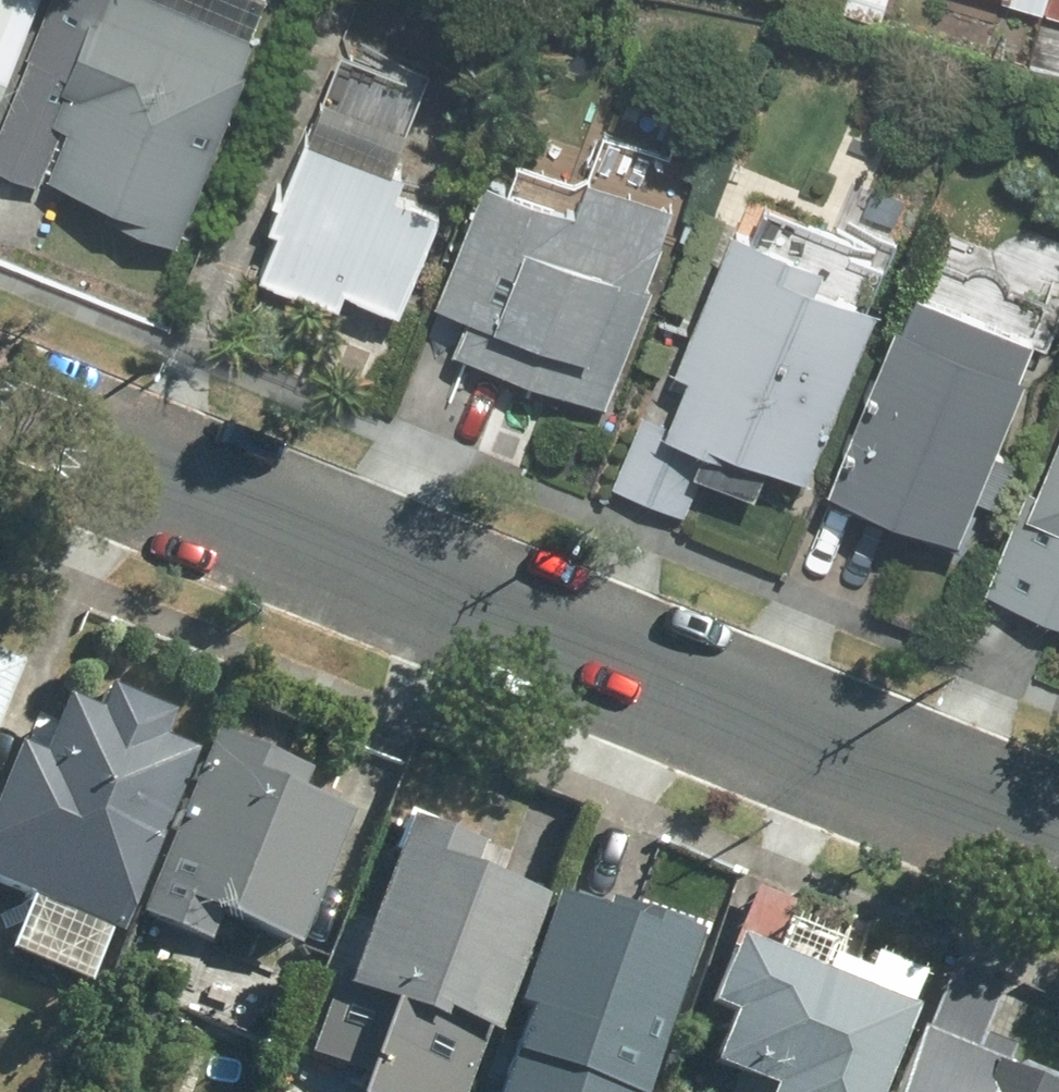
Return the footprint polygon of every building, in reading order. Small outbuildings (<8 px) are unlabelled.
[(40,0),(0,0),(0,96),(40,0)] [(190,0),(112,0),(81,79),(70,74),(56,107),(84,119),(65,165),(129,192),(124,204),(192,231),(260,66),(253,64),(267,31),(190,0)] [(1050,11),(1035,62),(1058,69),(1058,0),(1013,0),(1050,11)] [(387,28),(359,16),(350,42),(378,54),(387,28)] [(404,80),(326,49),(296,125),(308,130),(273,218),(278,219),(260,264),(335,294),(341,278),(394,300),(435,201),(391,183),(398,167),(373,157),(404,80)] [(598,399),(648,273),(615,258),(621,240),(580,223),(587,207),(492,168),(442,292),(472,303),(455,342),(499,360),(492,375),(551,398),(558,384),(598,399)] [(810,463),(878,295),(819,271),(827,250),(740,215),(683,354),(697,359),(674,415),(637,400),(607,473),(680,502),(698,459),(758,484),(773,447),(810,463)] [(1028,318),(925,276),(910,313),(902,310),(837,470),(954,517),(970,475),(996,485),(1012,444),(988,434),(1018,357),(1013,355),(1028,318)] [(1033,502),(1058,513),(1058,437),(1033,502)] [(1036,610),(1058,619),(1058,554),(1036,610)] [(19,664),(0,657),(0,710),(19,664)] [(192,749),(160,736),(170,710),(109,685),(99,709),(68,697),(45,753),(22,743),(0,798),(0,881),(33,893),(10,951),(89,983),(112,927),(120,929),(192,749)] [(315,774),(220,735),(147,915),(215,942),(228,913),(307,945),(360,815),(307,795),(315,774)] [(310,1061),(361,1086),(360,1091),(469,1091),(477,1072),(486,1074),(545,904),(464,875),(473,846),(404,823),(349,979),(339,978),(310,1061)] [(708,934),(620,904),(617,915),(565,896),(530,1004),(535,1005),(510,1084),(536,1091),(590,1091),(600,1065),(658,1085),(708,934)] [(830,954),(834,945),(789,926),(778,955),(744,942),(716,1009),(738,1017),(719,1065),(779,1089),(778,1091),(881,1091),(914,1011),(909,1009),(924,977),(874,957),(867,970),(830,954)] [(933,1019),(926,1037),(920,1035),(897,1091),(1058,1091),(1058,1090),(991,1062),(997,1046),(933,1019)]
